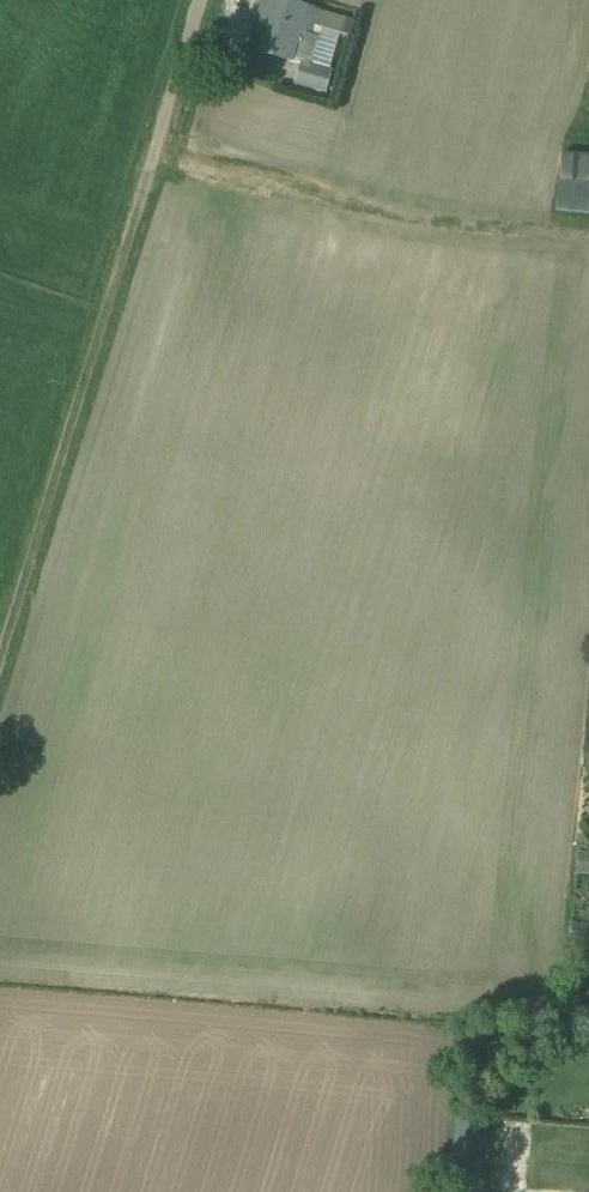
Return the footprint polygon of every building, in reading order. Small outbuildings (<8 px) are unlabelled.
[(249,49),(256,51),(279,58),(301,64),(296,82),(324,91),(330,71),(310,65),(318,37),(310,34),(317,10),(288,2),(283,0),(264,0),(259,16),(249,49)] [(588,213),(588,154),(562,151),(556,210),(588,213)] [(476,1183),(478,1121),(447,1120),(445,1182),(476,1183)]
